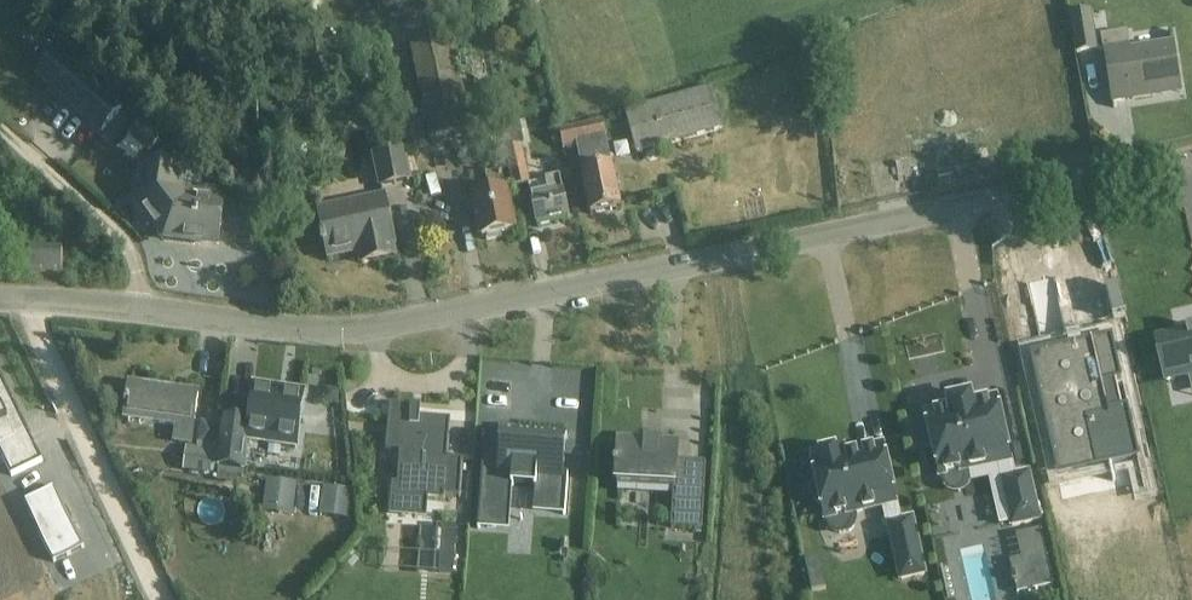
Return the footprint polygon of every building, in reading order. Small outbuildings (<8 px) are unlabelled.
[(1072,16),(1078,54),(1097,51),(1091,13),(1072,16)] [(417,39),(435,137),(472,130),(453,33),(417,39)] [(1105,48),(1111,83),(1115,107),(1116,107),(1115,103),(1152,97),(1150,87),(1157,86),(1158,89),(1180,86),(1174,46),(1128,53),(1126,45),(1105,48)] [(51,87),(103,131),(123,107),(59,51),(44,69),(51,87)] [(626,113),(631,131),(637,154),(723,130),(712,89),(626,113)] [(560,132),(564,149),(579,146),(605,140),(607,140),(603,122),(560,132)] [(605,140),(579,146),(585,173),(583,174),(587,192),(592,215),(622,209),(617,185),(613,167),(611,168),(605,140)] [(379,151),(384,182),(411,178),(405,146),(379,151)] [(509,150),(516,188),(528,186),(522,148),(509,150)] [(410,166),(415,186),(427,183),(422,163),(410,166)] [(165,238),(219,245),(223,211),(216,211),(219,193),(182,188),(184,171),(144,165),(139,203),(165,238)] [(473,193),(478,215),(483,239),(515,232),(502,171),(485,175),(488,190),(473,193)] [(530,187),(533,203),(538,227),(570,220),(561,180),(530,187)] [(315,211),(321,240),(323,247),(326,246),(329,259),(360,253),(363,264),(396,257),(393,245),(396,245),(385,196),(315,211)] [(30,268),(62,269),(63,250),(31,249),(30,268)] [(1158,339),(1167,381),(1191,375),(1191,331),(1188,332),(1188,329),(1187,329),(1187,332),(1158,339)] [(1135,375),(1129,345),(1110,349),(1109,347),(1104,348),(1105,350),(1102,351),(1102,348),(1099,349),(1099,352),(1096,352),(1096,350),(1093,350),(1094,353),(1087,354),(1086,349),(1084,350),(1085,353),(1076,355),(1076,352),(1073,352),(1074,355),(1044,362),(1041,363),(1043,370),(1037,367),(1036,369),(1043,373),(1046,387),(1041,385),(1040,388),(1047,390),(1057,433),(1051,437),(1053,439),(1057,435),(1060,448),(1056,455),(1057,456),(1061,451),(1064,466),(1095,459),(1097,464),(1099,464),(1109,461),(1114,483),(1116,482),(1116,479),(1132,476),(1131,472),(1132,472),(1129,461),(1137,459),(1145,493),(1147,493),(1132,427),(1128,428),(1124,411),(1117,380),(1134,376),(1135,375)] [(948,402),(951,411),(926,417),(940,478),(989,467),(1003,529),(1013,527),(1039,521),(1029,476),(1034,475),(1010,368),(989,372),(996,401),(973,406),(971,397),(948,402)] [(12,478),(44,462),(2,378),(0,379),(0,453),(12,478)] [(126,419),(150,423),(177,426),(175,441),(193,443),(199,394),(131,384),(126,419)] [(248,442),(249,442),(297,449),(305,392),(256,385),(251,422),(248,442)] [(391,405),(387,453),(401,454),(398,499),(445,503),(446,498),(461,499),(464,462),(449,460),(452,420),(413,417),(413,407),(391,405)] [(248,442),(251,422),(224,419),(217,466),(245,470),(249,442),(248,442)] [(479,529),(481,529),(482,511),(505,513),(507,484),(512,484),(512,487),(514,487),(536,489),(537,489),(538,486),(543,486),(542,506),(565,508),(564,516),(566,516),(569,475),(564,474),(566,439),(568,439),(568,437),(516,433),(516,434),(504,433),(504,434),(503,439),(502,448),(485,446),(479,529)] [(703,530),(706,463),(677,462),(678,446),(659,445),(659,443),(646,442),(646,444),(620,443),(619,466),(616,466),(616,471),(619,471),(618,486),(674,490),(672,529),(703,530)] [(180,469),(211,474),(214,453),(183,448),(180,469)] [(813,480),(809,487),(809,494),(812,501),(819,506),(822,505),(826,520),(826,519),(827,522),(827,525),(830,530),(834,534),(840,537),(852,534),(856,529),(859,523),(858,517),(858,515),(857,512),(886,506),(902,580),(925,575),(913,520),(900,523),(896,504),(884,449),(884,448),(857,454),(845,457),(844,449),(831,452),(814,456),(816,463),(813,464),(815,472),(816,479),(813,480)] [(267,481),(263,513),(294,518),(298,486),(267,481)] [(55,485),(24,500),(54,563),(85,548),(55,485)] [(324,488),(321,517),(350,521),(353,491),(324,488)] [(1043,528),(1021,533),(1022,534),(1024,534),(1029,557),(1030,557),(1030,554),(1048,550),(1043,528)] [(808,547),(791,549),(794,579),(811,578),(808,547)] [(442,552),(440,574),(455,575),(456,553),(442,552)]
